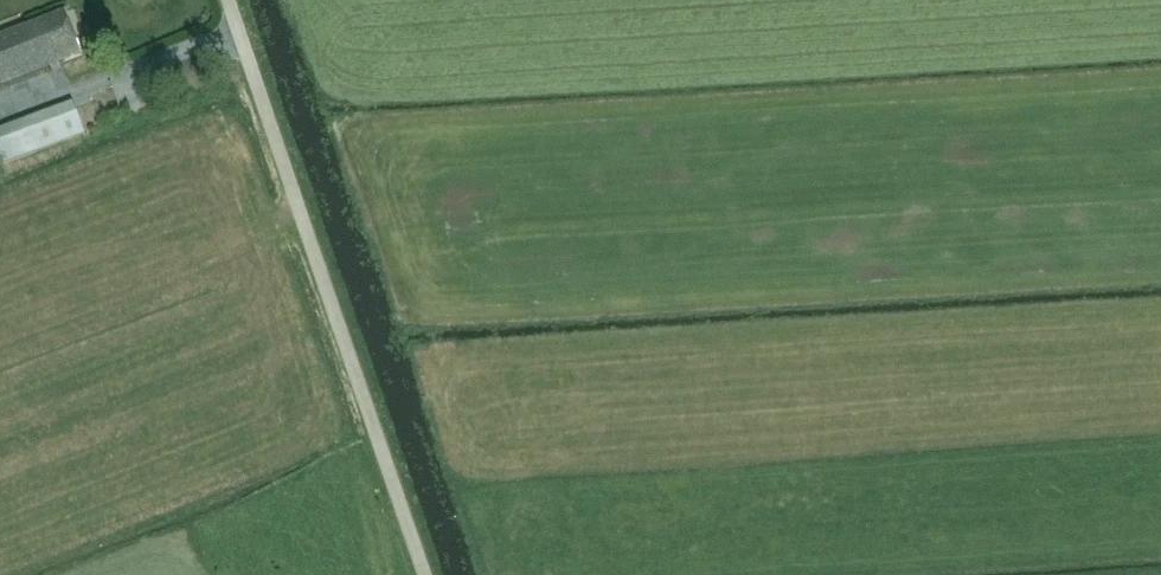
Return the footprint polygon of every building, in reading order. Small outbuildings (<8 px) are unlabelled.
[(83,53),(66,11),(0,37),(0,80),(2,85),(83,53)] [(93,103),(96,121),(110,119),(107,101),(93,103)] [(0,129),(0,165),(85,133),(73,102),(0,129)]
